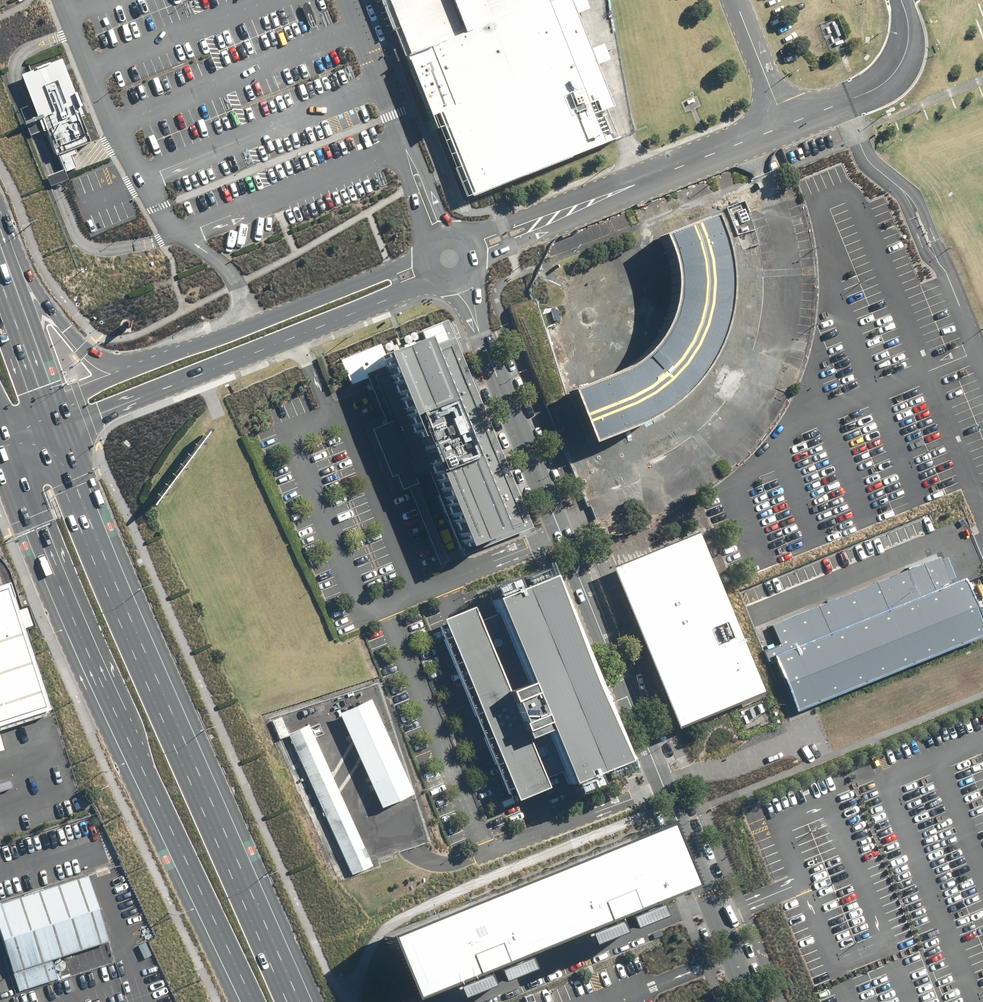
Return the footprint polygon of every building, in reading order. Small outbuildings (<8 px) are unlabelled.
[(472,199),(623,140),(568,1),(550,8),(547,0),(390,0),(472,199)] [(303,5),(303,8),(309,25),(313,27),(315,27),(317,24),(316,20),(309,6),(309,4),(307,3),(305,3),(303,5)] [(66,65),(63,58),(23,73),(53,153),(93,138),(66,65)] [(618,371),(568,393),(592,451),(628,435),(659,420),(679,405),(696,388),(712,367),(722,350),(729,332),(732,312),(735,296),(733,273),(726,246),(714,214),(659,236),(667,265),(668,281),(668,295),(665,307),(660,323),(652,335),(646,345),(638,354),(631,361),(618,371)] [(448,320),(423,330),(426,337),(387,353),(382,344),(342,360),(353,384),(368,379),(387,422),(372,428),(392,477),(398,474),(403,489),(418,483),(417,477),(423,475),(431,472),(460,550),(528,528),(448,320)] [(765,694),(700,532),(612,568),(677,729),(765,694)] [(765,648),(792,717),(982,642),(982,630),(963,579),(960,572),(921,587),(912,566),(773,621),(781,641),(765,648)] [(629,754),(555,575),(483,605),(446,620),(520,798),(556,784),(629,754)] [(4,580),(0,582),(0,722),(46,708),(4,580)] [(366,702),(339,715),(383,806),(411,793),(366,702)] [(309,723),(287,733),(351,871),(373,861),(309,723)] [(648,828),(385,932),(387,936),(390,943),(411,995),(679,888),(684,886),(694,882),(670,820),(659,824),(648,828)] [(0,904),(0,943),(15,991),(57,978),(52,961),(111,942),(91,876),(0,904)]
